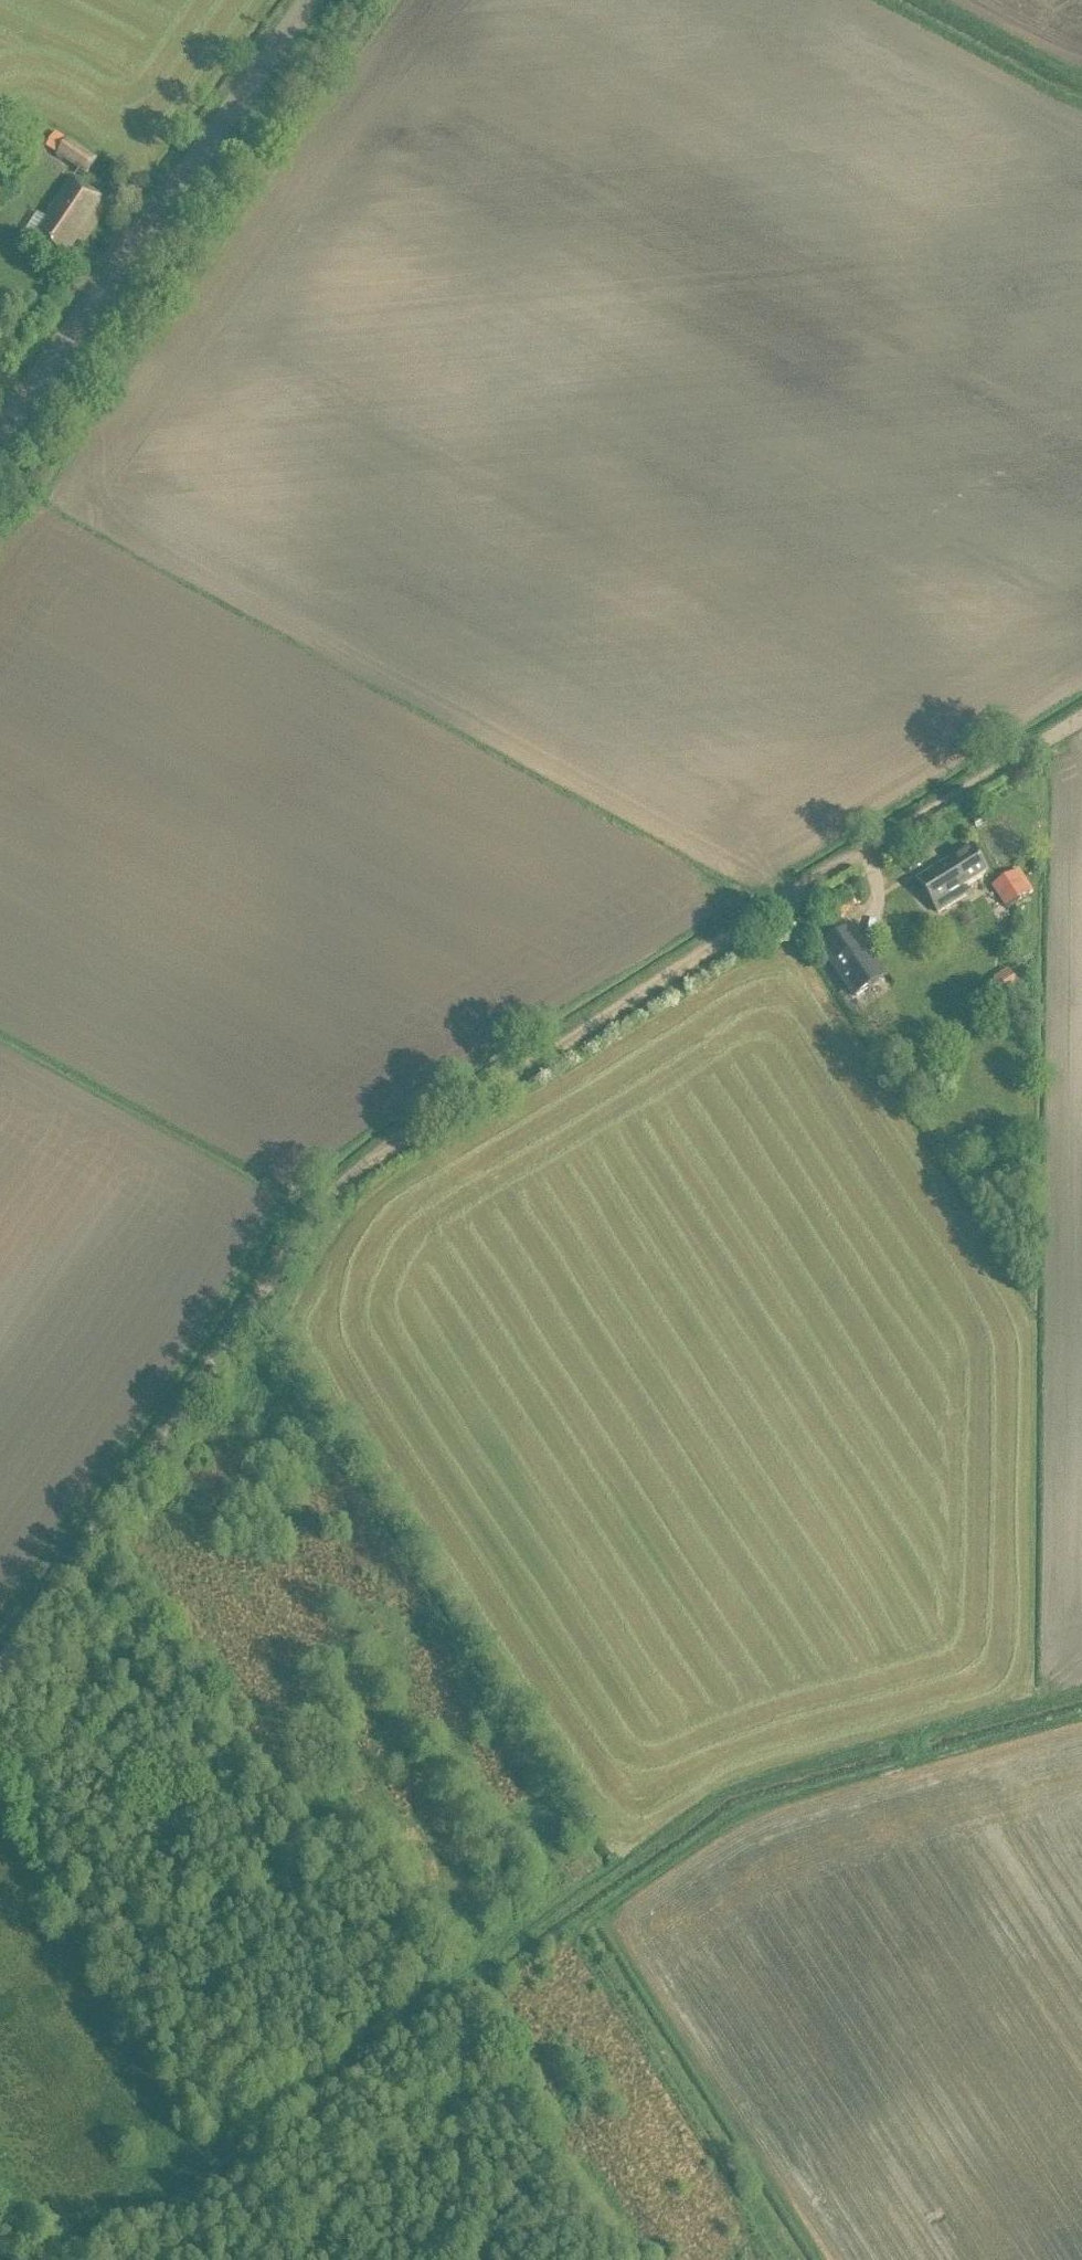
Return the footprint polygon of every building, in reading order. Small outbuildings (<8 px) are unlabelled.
[(98,163),(55,136),(45,152),(87,179),(98,163)] [(26,234),(36,242),(34,245),(64,264),(78,243),(86,231),(92,234),(110,206),(73,181),(45,223),(37,217),(26,234)] [(963,893),(988,878),(971,851),(918,884),(939,917),(967,899),(963,893)] [(1018,872),(994,888),(1008,910),(1032,895),(1018,872)] [(854,1006),(885,985),(873,966),(850,932),(846,935),(819,952),(820,954),(842,986),(854,1006)] [(1016,1167),(1014,1175),(1021,1180),(1028,1179),(1031,1171),(1025,1165),(1016,1167)]
